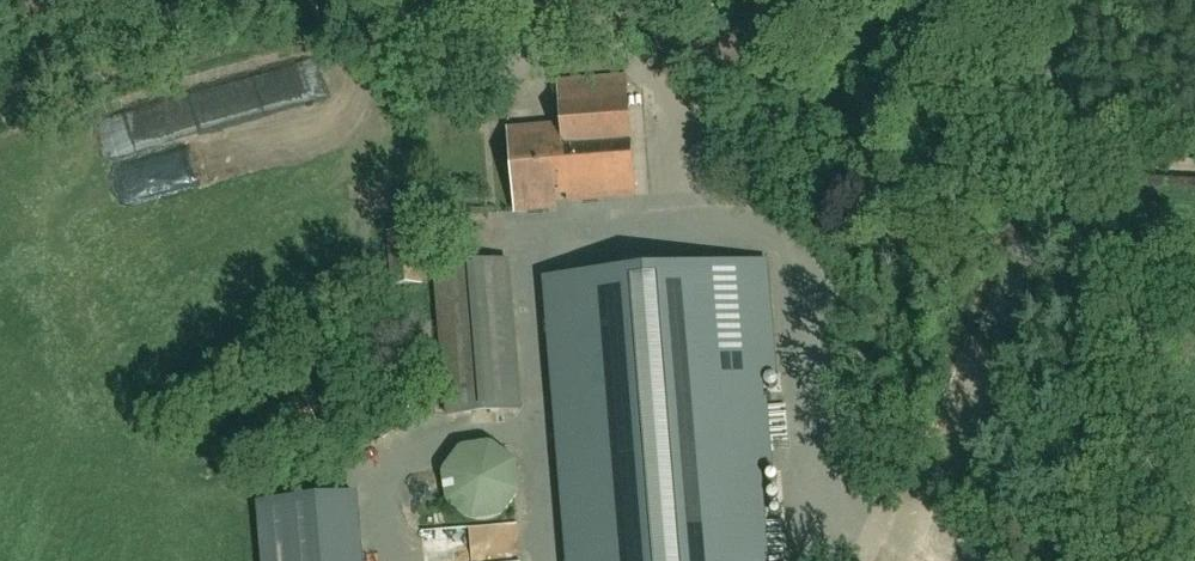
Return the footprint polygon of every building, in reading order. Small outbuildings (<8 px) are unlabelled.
[(584,0),(548,0),(581,11),(584,0)] [(569,201),(636,196),(625,76),(558,82),(562,125),(509,130),(516,211),(557,207),(555,188),(567,187),(569,201)] [(465,208),(484,206),(483,196),(464,197),(465,208)] [(414,232),(412,232),(391,234),(394,277),(417,275),(414,232)] [(508,261),(435,266),(447,416),(520,410),(508,261)] [(754,470),(769,469),(761,374),(776,373),(769,297),(765,288),(759,280),(752,274),(743,269),(734,266),(732,266),(550,281),(573,560),(762,560),(754,470)] [(1179,316),(1191,314),(1188,294),(1176,296),(1179,316)] [(519,488),(520,481),(519,470),(516,464),(513,458),(508,452),(503,448),(497,444),(487,441),(480,441),(473,441),(466,443),(457,448),(452,453),(447,458),(444,464),(441,470),(440,481),(441,491),(444,498),(447,504),(452,509),(460,516),(466,519),(473,520),(480,521),(487,520),(494,519),(503,514),(508,509),(515,501),(518,495),(519,488)]
